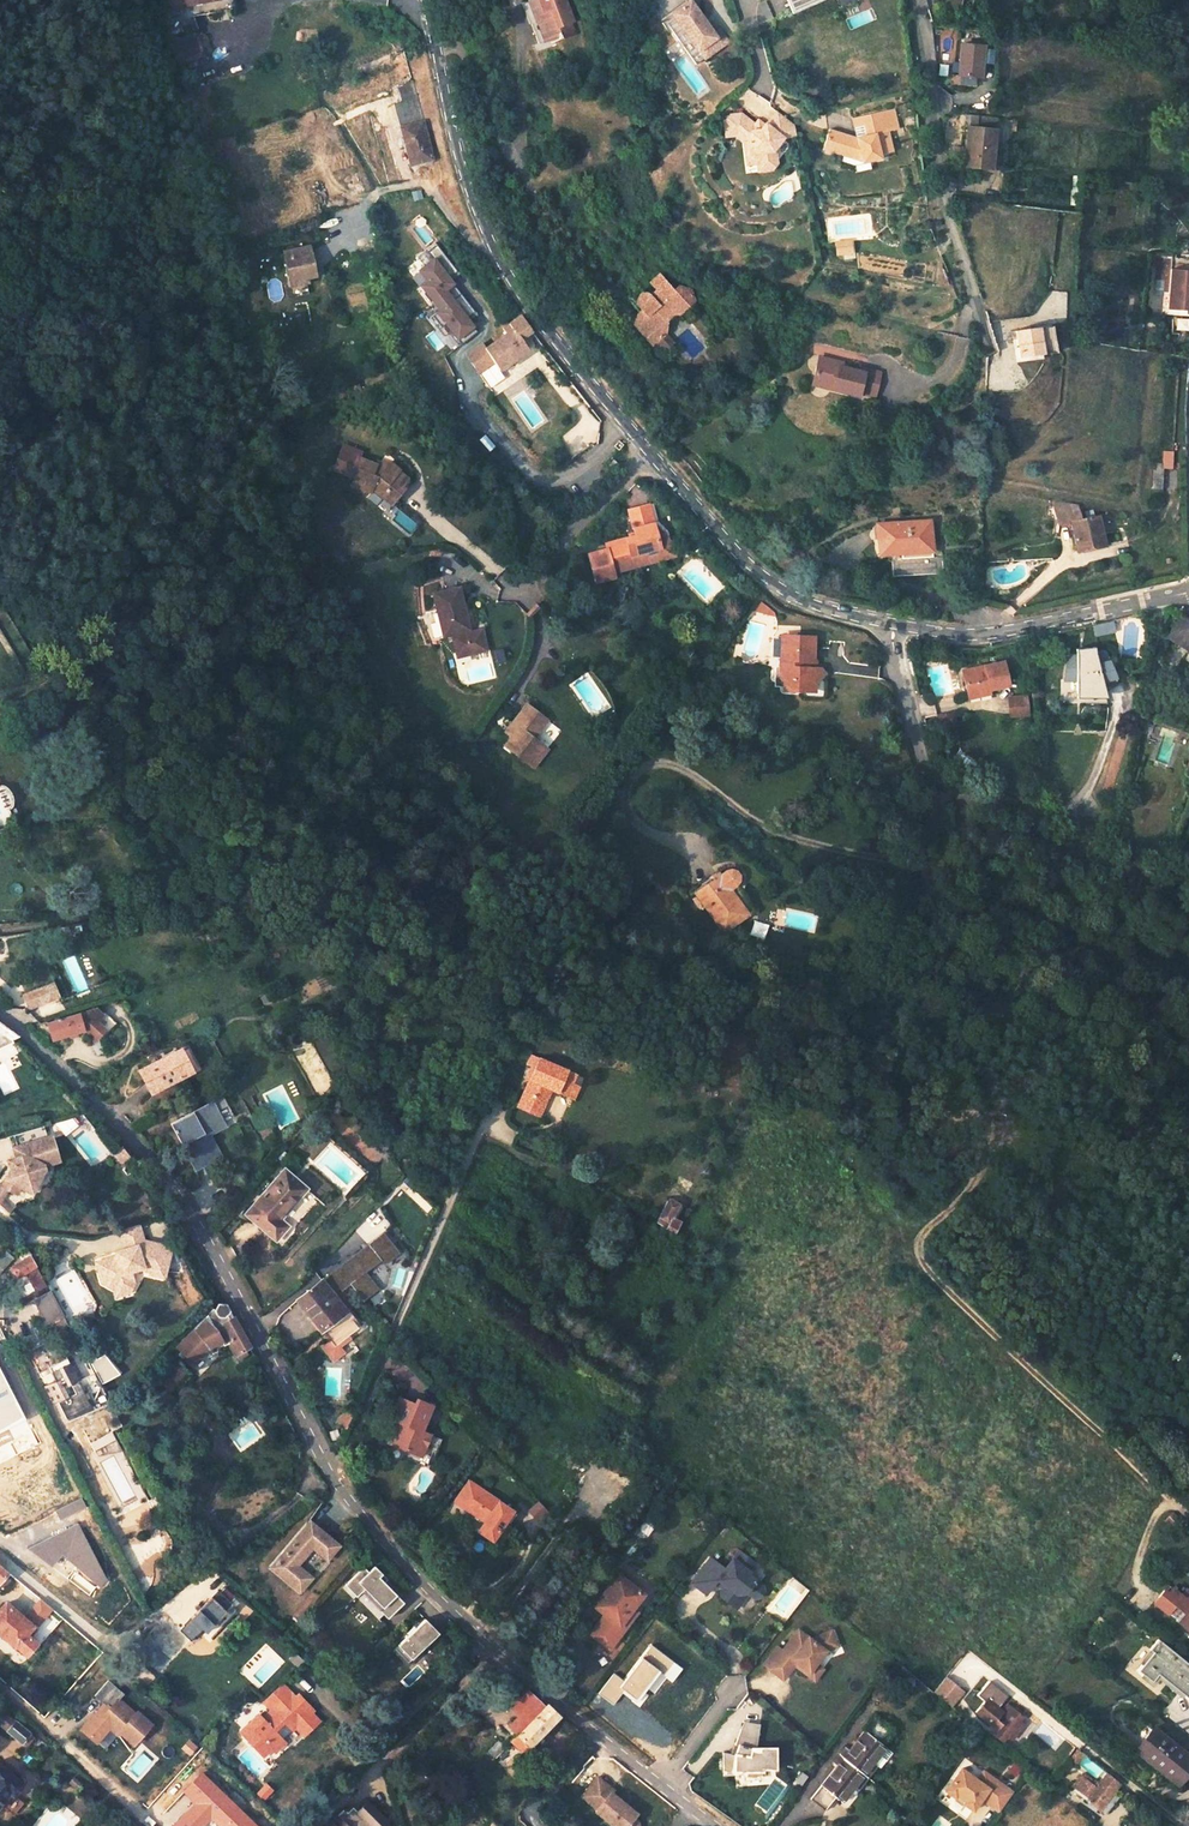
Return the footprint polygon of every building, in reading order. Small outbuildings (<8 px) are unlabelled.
[(168,9),(182,6),(207,1),(207,0),(166,0),(168,9)] [(562,0),(531,0),(525,2),(533,22),(527,24),(536,45),(555,38),(556,40),(571,35),(568,24),(570,23),(562,0)] [(670,13),(697,50),(698,50),(703,47),(708,55),(716,49),(711,41),(716,37),(712,33),(689,0),(688,0),(670,13)] [(790,10),(802,4),(800,0),(786,0),(790,10)] [(711,41),(716,49),(727,41),(718,29),(712,33),(716,37),(711,41)] [(193,41),(168,48),(174,66),(199,59),(193,41)] [(984,48),(961,45),(958,76),(961,76),(960,85),(978,87),(979,78),(981,78),(984,48)] [(703,47),(698,50),(704,58),(708,55),(703,47)] [(402,79),(410,77),(403,48),(395,51),(402,79)] [(411,80),(396,84),(400,102),(415,98),(411,80)] [(415,98),(392,104),(409,165),(429,160),(425,141),(426,141),(415,98)] [(859,151),(862,165),(882,161),(881,156),(893,153),(889,132),(899,130),(894,110),(863,117),(868,136),(856,138),(852,119),(829,129),(822,149),(842,156),(850,160),(853,150),(859,151)] [(756,160),(757,164),(758,172),(772,170),(778,163),(777,153),(774,150),(785,135),(795,134),(793,125),(777,112),(768,123),(767,122),(762,128),(755,129),(755,126),(739,114),(729,115),(723,122),(725,136),(733,135),(742,142),(747,141),(750,153),(756,160)] [(988,116),(962,113),(955,164),(982,168),(988,116)] [(863,117),(852,119),(856,138),(868,136),(863,117)] [(750,153),(747,141),(742,142),(746,165),(757,164),(756,160),(750,153)] [(854,167),(862,165),(859,151),(853,150),(850,160),(842,156),(840,161),(848,164),(854,167)] [(851,242),(836,243),(836,255),(851,254),(851,242)] [(456,272),(435,245),(426,252),(432,260),(427,264),(435,274),(421,285),(425,291),(423,293),(430,301),(432,300),(440,309),(432,315),(442,327),(446,323),(453,331),(462,343),(478,331),(467,317),(475,310),(461,292),(449,302),(441,292),(456,280),(452,275),(456,272)] [(311,278),(302,248),(277,256),(286,285),(311,278)] [(1170,269),(1167,308),(1188,309),(1188,270),(1170,269)] [(673,315),(689,303),(691,292),(680,290),(676,294),(663,276),(653,283),(659,292),(651,297),(650,296),(649,295),(648,294),(646,294),(644,294),(643,295),(642,296),(641,297),(640,298),(640,300),(640,302),(640,303),(640,304),(641,305),(645,310),(642,312),(639,314),(634,322),(651,343),(664,333),(662,323),(661,320),(671,312),(673,315)] [(662,323),(673,315),(671,312),(661,320),(662,323)] [(1175,314),(1173,334),(1188,335),(1188,315),(1175,314)] [(442,327),(432,315),(430,317),(446,337),(453,331),(446,323),(442,327)] [(521,315),(507,325),(510,331),(513,329),(520,340),(531,332),(521,315)] [(1016,330),(1019,357),(1055,352),(1052,325),(1016,330)] [(520,340),(513,329),(510,331),(484,349),(489,356),(498,370),(528,351),(520,340)] [(482,345),(466,357),(474,366),(489,356),(484,349),(482,345)] [(265,368),(257,349),(248,353),(256,372),(265,368)] [(828,390),(857,398),(858,394),(875,398),(881,375),(866,372),(865,375),(842,369),(843,366),(819,360),(813,383),(829,387),(828,390)] [(354,484),(372,492),(369,498),(381,504),(385,498),(388,494),(389,492),(396,497),(410,481),(398,471),(399,469),(391,462),(387,465),(377,461),(375,464),(359,457),(355,465),(349,463),(345,473),(357,478),(354,484)] [(1158,462),(1157,468),(1147,468),(1146,487),(1163,488),(1165,462),(1158,462)] [(388,494),(385,498),(391,504),(396,497),(389,492),(388,494)] [(1079,505),(1053,500),(1057,524),(1071,522),(1076,550),(1103,545),(1098,516),(1082,519),(1079,505)] [(636,536),(607,544),(608,550),(614,573),(635,567),(632,555),(661,547),(649,505),(629,511),(636,536)] [(927,521),(875,525),(877,556),(900,554),(899,549),(929,547),(927,521)] [(899,549),(900,554),(900,559),(930,557),(929,547),(899,549)] [(614,573),(608,550),(589,555),(596,582),(615,577),(614,573)] [(459,589),(433,596),(444,637),(452,635),(462,633),(465,632),(459,612),(464,611),(459,589)] [(761,597),(752,609),(763,617),(766,614),(769,617),(775,608),(761,597)] [(1186,609),(1185,609),(1167,636),(1188,649),(1188,609),(1186,609)] [(459,612),(465,632),(470,631),(464,611),(459,612)] [(1105,628),(1086,632),(1088,642),(1108,638),(1105,628)] [(462,633),(452,635),(457,654),(456,655),(457,658),(470,655),(470,656),(487,652),(481,631),(462,636),(462,633)] [(812,668),(814,637),(782,634),(780,666),(784,666),(784,676),(783,687),(812,690),(813,682),(814,668),(812,668)] [(1056,685),(1069,685),(1070,696),(1083,695),(1098,692),(1096,685),(1110,682),(1098,655),(1081,659),(1061,660),(1056,685)] [(1004,660),(961,670),(966,694),(987,689),(1009,685),(1004,660)] [(780,666),(774,666),(774,675),(784,676),(784,666),(780,666)] [(814,668),(813,682),(822,675),(819,668),(814,668)] [(987,689),(966,694),(967,699),(988,694),(987,689)] [(1023,695),(1007,696),(1008,714),(1024,713),(1023,695)] [(534,736),(541,726),(536,722),(541,714),(524,703),(509,726),(515,731),(512,736),(505,746),(535,766),(549,746),(534,736)] [(546,717),(541,714),(536,722),(541,726),(546,717)] [(505,732),(512,736),(515,731),(509,726),(505,732)] [(718,880),(715,877),(692,896),(723,938),(746,919),(728,894),(736,887),(737,884),(737,882),(736,878),(736,877),(731,873),(726,874),(718,880)] [(77,927),(70,929),(72,937),(79,935),(77,927)] [(30,1011),(62,998),(56,981),(23,994),(30,1011)] [(94,1008),(77,1014),(47,1023),(51,1039),(82,1029),(96,1042),(106,1031),(97,1023),(103,1016),(94,1008)] [(10,1041),(9,1038),(14,1035),(0,1025),(0,1046),(10,1041)] [(187,1044),(140,1069),(151,1091),(198,1066),(187,1044)] [(532,1064),(517,1100),(515,1106),(538,1115),(540,1109),(548,1087),(563,1093),(570,1096),(575,1083),(568,1081),(572,1072),(535,1057),(525,1053),(522,1060),(532,1064)] [(572,1072),(568,1081),(575,1083),(579,1075),(572,1072)] [(170,1123),(193,1169),(215,1158),(201,1132),(219,1122),(209,1102),(170,1123)] [(47,1134),(36,1138),(44,1163),(55,1159),(47,1134)] [(4,1190),(11,1194),(15,1187),(27,1194),(40,1168),(39,1164),(44,1163),(36,1138),(9,1146),(12,1157),(8,1158),(9,1162),(0,1180),(0,1189),(4,1190)] [(117,1147),(110,1153),(118,1163),(126,1157),(117,1147)] [(276,1216),(302,1186),(281,1167),(244,1211),(273,1236),(285,1224),(276,1216)] [(655,1222),(673,1233),(675,1229),(678,1223),(669,1218),(675,1206),(666,1201),(655,1222)] [(8,1210),(0,1202),(0,1207),(6,1212),(8,1210)] [(133,1219),(116,1226),(125,1244),(135,1240),(135,1238),(141,1235),(133,1219)] [(317,1276),(294,1292),(330,1342),(334,1349),(336,1348),(356,1332),(329,1292),(346,1280),(358,1298),(374,1287),(361,1269),(383,1253),(387,1258),(403,1246),(388,1225),(317,1276)] [(168,1239),(141,1235),(135,1238),(135,1240),(125,1244),(127,1249),(117,1253),(104,1258),(108,1269),(103,1271),(107,1281),(117,1285),(129,1280),(134,1269),(132,1266),(144,1261),(146,1264),(165,1267),(168,1239)] [(127,1249),(125,1244),(115,1248),(117,1253),(127,1249)] [(44,1286),(29,1256),(10,1268),(8,1271),(12,1279),(27,1271),(31,1279),(28,1282),(34,1292),(44,1286)] [(104,1258),(99,1260),(103,1271),(108,1269),(104,1258)] [(129,1280),(117,1285),(120,1292),(133,1286),(138,1278),(134,1269),(129,1280)] [(49,1291),(27,1302),(44,1333),(54,1328),(59,1337),(70,1331),(49,1291)] [(174,1343),(153,1368),(175,1386),(184,1376),(178,1371),(191,1356),(181,1348),(188,1340),(197,1347),(202,1341),(215,1333),(217,1337),(220,1335),(226,1346),(230,1344),(235,1351),(242,1348),(238,1340),(242,1337),(220,1296),(210,1294),(200,1306),(172,1339),(174,1343)] [(334,1349),(330,1342),(321,1348),(331,1363),(342,1356),(336,1348),(334,1349)] [(43,1343),(27,1351),(38,1373),(47,1368),(53,1380),(40,1386),(49,1405),(72,1393),(68,1384),(80,1378),(71,1360),(56,1368),(43,1343)] [(418,1433),(430,1406),(415,1400),(412,1407),(407,1405),(408,1403),(397,1398),(388,1420),(396,1423),(394,1428),(391,1429),(387,1438),(402,1445),(400,1451),(417,1458),(427,1437),(418,1433)] [(429,1463),(438,1441),(427,1437),(417,1458),(429,1463)] [(509,1510),(466,1481),(453,1500),(482,1520),(475,1529),(490,1539),(509,1510)] [(1175,1527),(1181,1520),(1172,1512),(1166,1519),(1175,1527)] [(292,1565),(307,1545),(322,1556),(332,1542),(303,1520),(268,1569),(296,1591),(307,1576),(292,1565)] [(717,1578),(723,1582),(719,1588),(720,1595),(727,1600),(733,1592),(746,1591),(753,1596),(757,1596),(762,1590),(761,1585),(754,1580),(755,1578),(747,1573),(754,1563),(737,1550),(723,1568),(708,1557),(690,1581),(706,1593),(717,1578)] [(362,1590),(390,1618),(406,1603),(382,1578),(385,1575),(376,1565),(368,1572),(364,1569),(347,1585),(357,1595),(362,1590)] [(617,1576),(593,1607),(608,1618),(615,1623),(622,1614),(624,1612),(622,1611),(637,1591),(617,1576)] [(1188,1611),(1188,1599),(1177,1590),(1167,1583),(1154,1602),(1162,1607),(1163,1606),(1164,1607),(1177,1616),(1179,1618),(1186,1609),(1188,1611)] [(215,1591),(182,1625),(194,1637),(200,1631),(203,1634),(230,1605),(228,1603),(232,1599),(221,1588),(217,1593),(215,1591)] [(733,1592),(727,1600),(735,1606),(746,1591),(733,1592)] [(25,1656),(36,1642),(31,1639),(30,1640),(24,1634),(30,1628),(4,1605),(0,1610),(0,1635),(25,1656)] [(1186,1609),(1179,1618),(1177,1616),(1175,1619),(1188,1630),(1188,1611),(1186,1609)] [(615,1623),(608,1618),(599,1630),(596,1627),(584,1642),(605,1658),(632,1622),(622,1614),(615,1623)] [(424,1619),(393,1651),(408,1666),(439,1634),(424,1619)] [(830,1630),(809,1637),(797,1628),(780,1650),(775,1646),(762,1664),(782,1678),(795,1661),(801,1665),(798,1668),(806,1674),(815,1663),(825,1650),(836,1645),(830,1630)] [(45,1644),(61,1657),(69,1648),(53,1635),(45,1644)] [(131,1666),(154,1644),(147,1637),(124,1659),(131,1666)] [(1188,1698),(1188,1665),(1157,1640),(1150,1650),(1154,1653),(1139,1672),(1151,1682),(1158,1674),(1188,1698)] [(815,1663),(806,1674),(813,1679),(822,1668),(815,1663)] [(947,1676),(933,1691),(951,1708),(965,1692),(947,1676)] [(130,1721),(124,1715),(126,1713),(118,1704),(122,1699),(107,1684),(92,1700),(102,1708),(95,1716),(106,1726),(104,1733),(113,1740),(115,1738),(127,1749),(148,1729),(134,1716),(130,1721)] [(281,1691),(278,1687),(263,1701),(261,1703),(266,1709),(274,1702),(272,1699),(281,1691)] [(523,1689),(507,1706),(519,1717),(535,1700),(523,1689)] [(292,1701),(281,1691),(272,1699),(274,1702),(266,1709),(270,1713),(275,1718),(292,1701)] [(988,1703),(1000,1713),(1005,1707),(993,1697),(988,1703)] [(303,1737),(318,1722),(309,1714),(310,1714),(295,1698),(292,1701),(275,1718),(270,1713),(262,1721),(258,1718),(240,1736),(255,1751),(263,1743),(271,1751),(274,1755),(285,1744),(282,1741),(295,1728),(303,1737)] [(520,1756),(557,1718),(545,1706),(544,1707),(535,1700),(508,1729),(516,1735),(507,1744),(520,1756)] [(977,1715),(995,1730),(993,1734),(1002,1741),(1021,1717),(1006,1705),(1005,1707),(1000,1713),(988,1703),(986,1702),(977,1715)] [(0,1716),(0,1725),(7,1731),(16,1721),(4,1711),(0,1716)] [(106,1726),(95,1716),(78,1732),(92,1745),(104,1733),(106,1726)] [(857,1789),(874,1767),(871,1764),(883,1748),(877,1744),(887,1730),(872,1719),(844,1755),(835,1766),(810,1799),(825,1811),(835,1798),(840,1802),(853,1786),(857,1789)] [(7,1731),(20,1743),(29,1733),(16,1721),(7,1731)] [(732,1754),(722,1752),(722,1776),(743,1775),(744,1781),(762,1778),(760,1769),(776,1770),(776,1749),(760,1749),(760,1753),(752,1753),(758,1726),(742,1722),(732,1745),(735,1745),(732,1754)] [(1152,1728),(1135,1749),(1179,1783),(1188,1770),(1188,1758),(1152,1728)] [(263,1743),(255,1751),(263,1759),(271,1751),(263,1743)] [(835,1766),(844,1755),(840,1751),(830,1763),(835,1766)] [(0,1765),(0,1803),(8,1794),(11,1797),(23,1785),(0,1765)] [(975,1779),(960,1768),(944,1790),(953,1796),(955,1794),(964,1800),(962,1802),(971,1809),(982,1794),(985,1797),(984,1799),(998,1809),(1012,1790),(982,1769),(975,1779)] [(1104,1803),(1108,1797),(1119,1783),(1108,1773),(1097,1788),(1092,1784),(1093,1782),(1085,1775),(1081,1775),(1073,1786),(1088,1798),(1087,1799),(1099,1809),(1104,1803)] [(598,1778),(582,1798),(598,1811),(597,1813),(614,1825),(638,1825),(638,1823),(633,1819),(637,1814),(612,1794),(614,1791),(598,1778)] [(221,1786),(204,1802),(214,1811),(207,1818),(216,1825),(220,1825),(221,1825),(257,1825),(229,1797),(231,1795),(221,1786)] [(387,1821),(368,1802),(358,1812),(364,1818),(358,1824),(352,1818),(346,1812),(344,1810),(338,1816),(328,1825),(382,1825),(387,1821)] [(364,1818),(358,1812),(352,1818),(358,1824),(364,1818)]
